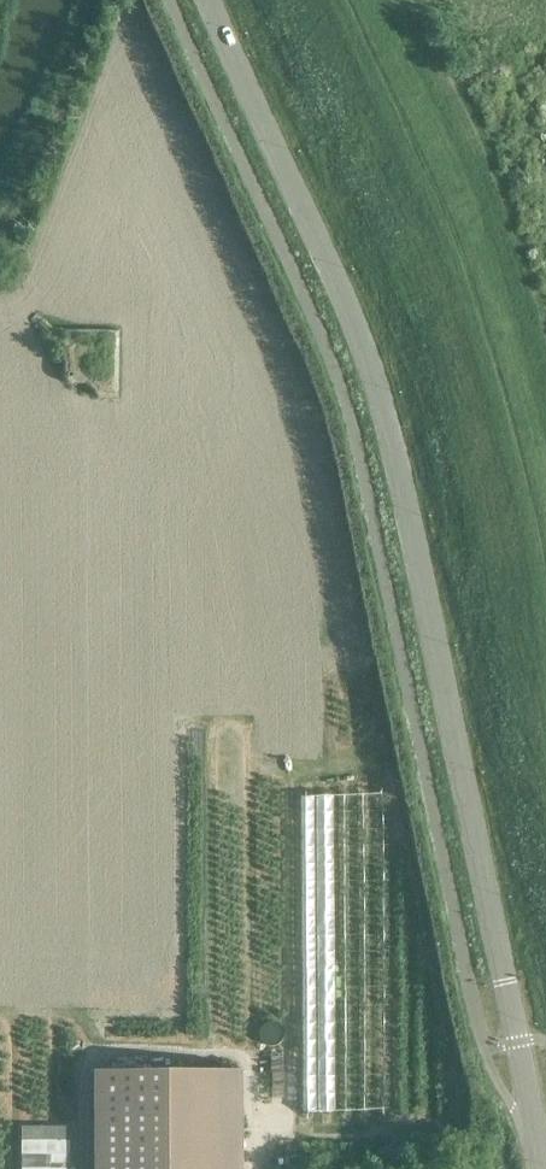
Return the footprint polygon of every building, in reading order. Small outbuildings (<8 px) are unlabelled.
[(241,1072),(96,1072),(96,1168),(241,1168),(241,1072)] [(395,1148),(379,1151),(381,1162),(397,1159),(395,1148)]
